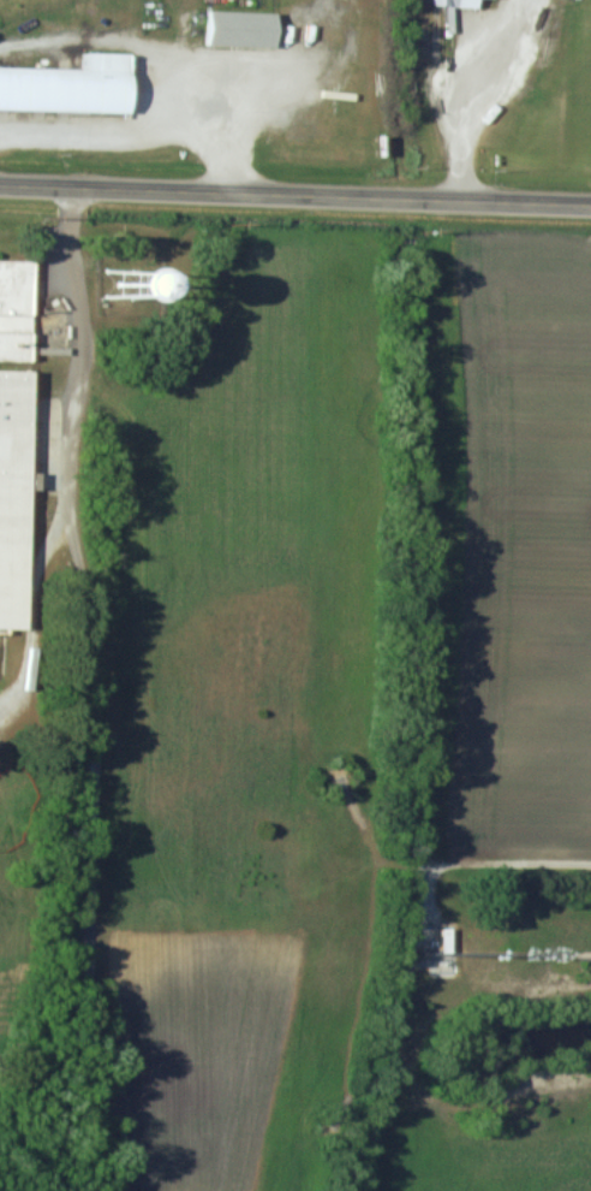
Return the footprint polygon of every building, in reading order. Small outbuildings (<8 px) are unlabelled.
[(210,14),(280,17),(279,45),(209,42),(210,14)] [(137,117),(0,111),(0,64),(139,71),(137,117)] [(28,362),(31,261),(0,260),(0,361),(28,362)] [(20,631),(26,371),(0,370),(0,631),(20,631)]
